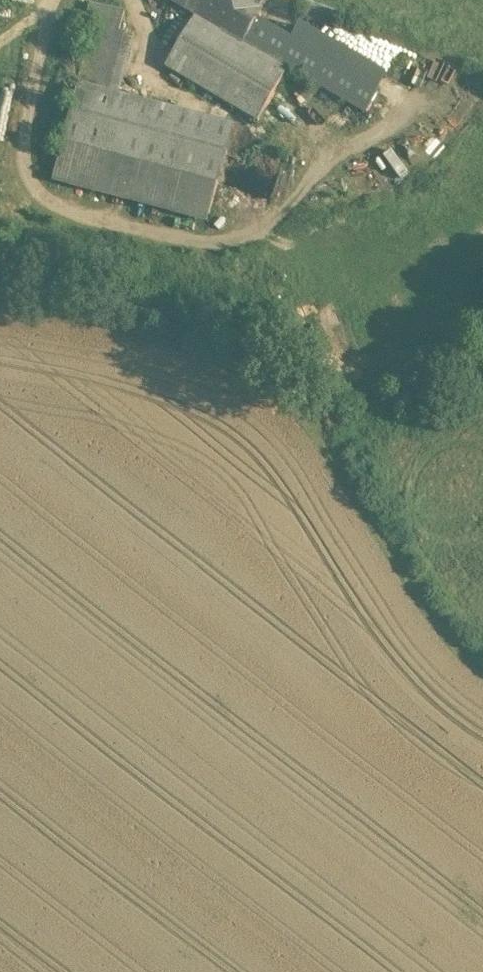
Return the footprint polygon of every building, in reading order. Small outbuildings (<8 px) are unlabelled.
[(195,16),(196,17),(243,45),(244,44),(257,22),(262,15),(259,13),(238,0),(168,0),(195,16)] [(259,13),(266,0),(238,0),(259,13)] [(337,12),(307,1),(301,18),(331,29),(337,12)] [(125,13),(91,4),(86,25),(95,27),(119,34),(125,13)] [(243,45),(196,17),(166,68),(258,122),(289,70),(288,70),(244,44),(243,45)] [(292,42),(257,22),(244,44),(288,70),(289,68),(367,113),(372,104),(387,78),(300,27),(292,42)] [(119,34),(95,27),(79,85),(110,93),(126,36),(119,34)] [(110,93),(79,85),(63,143),(218,184),(234,127),(110,93)] [(218,184),(63,143),(55,174),(210,216),(218,184)] [(398,182),(411,173),(395,150),(383,159),(398,182)]
